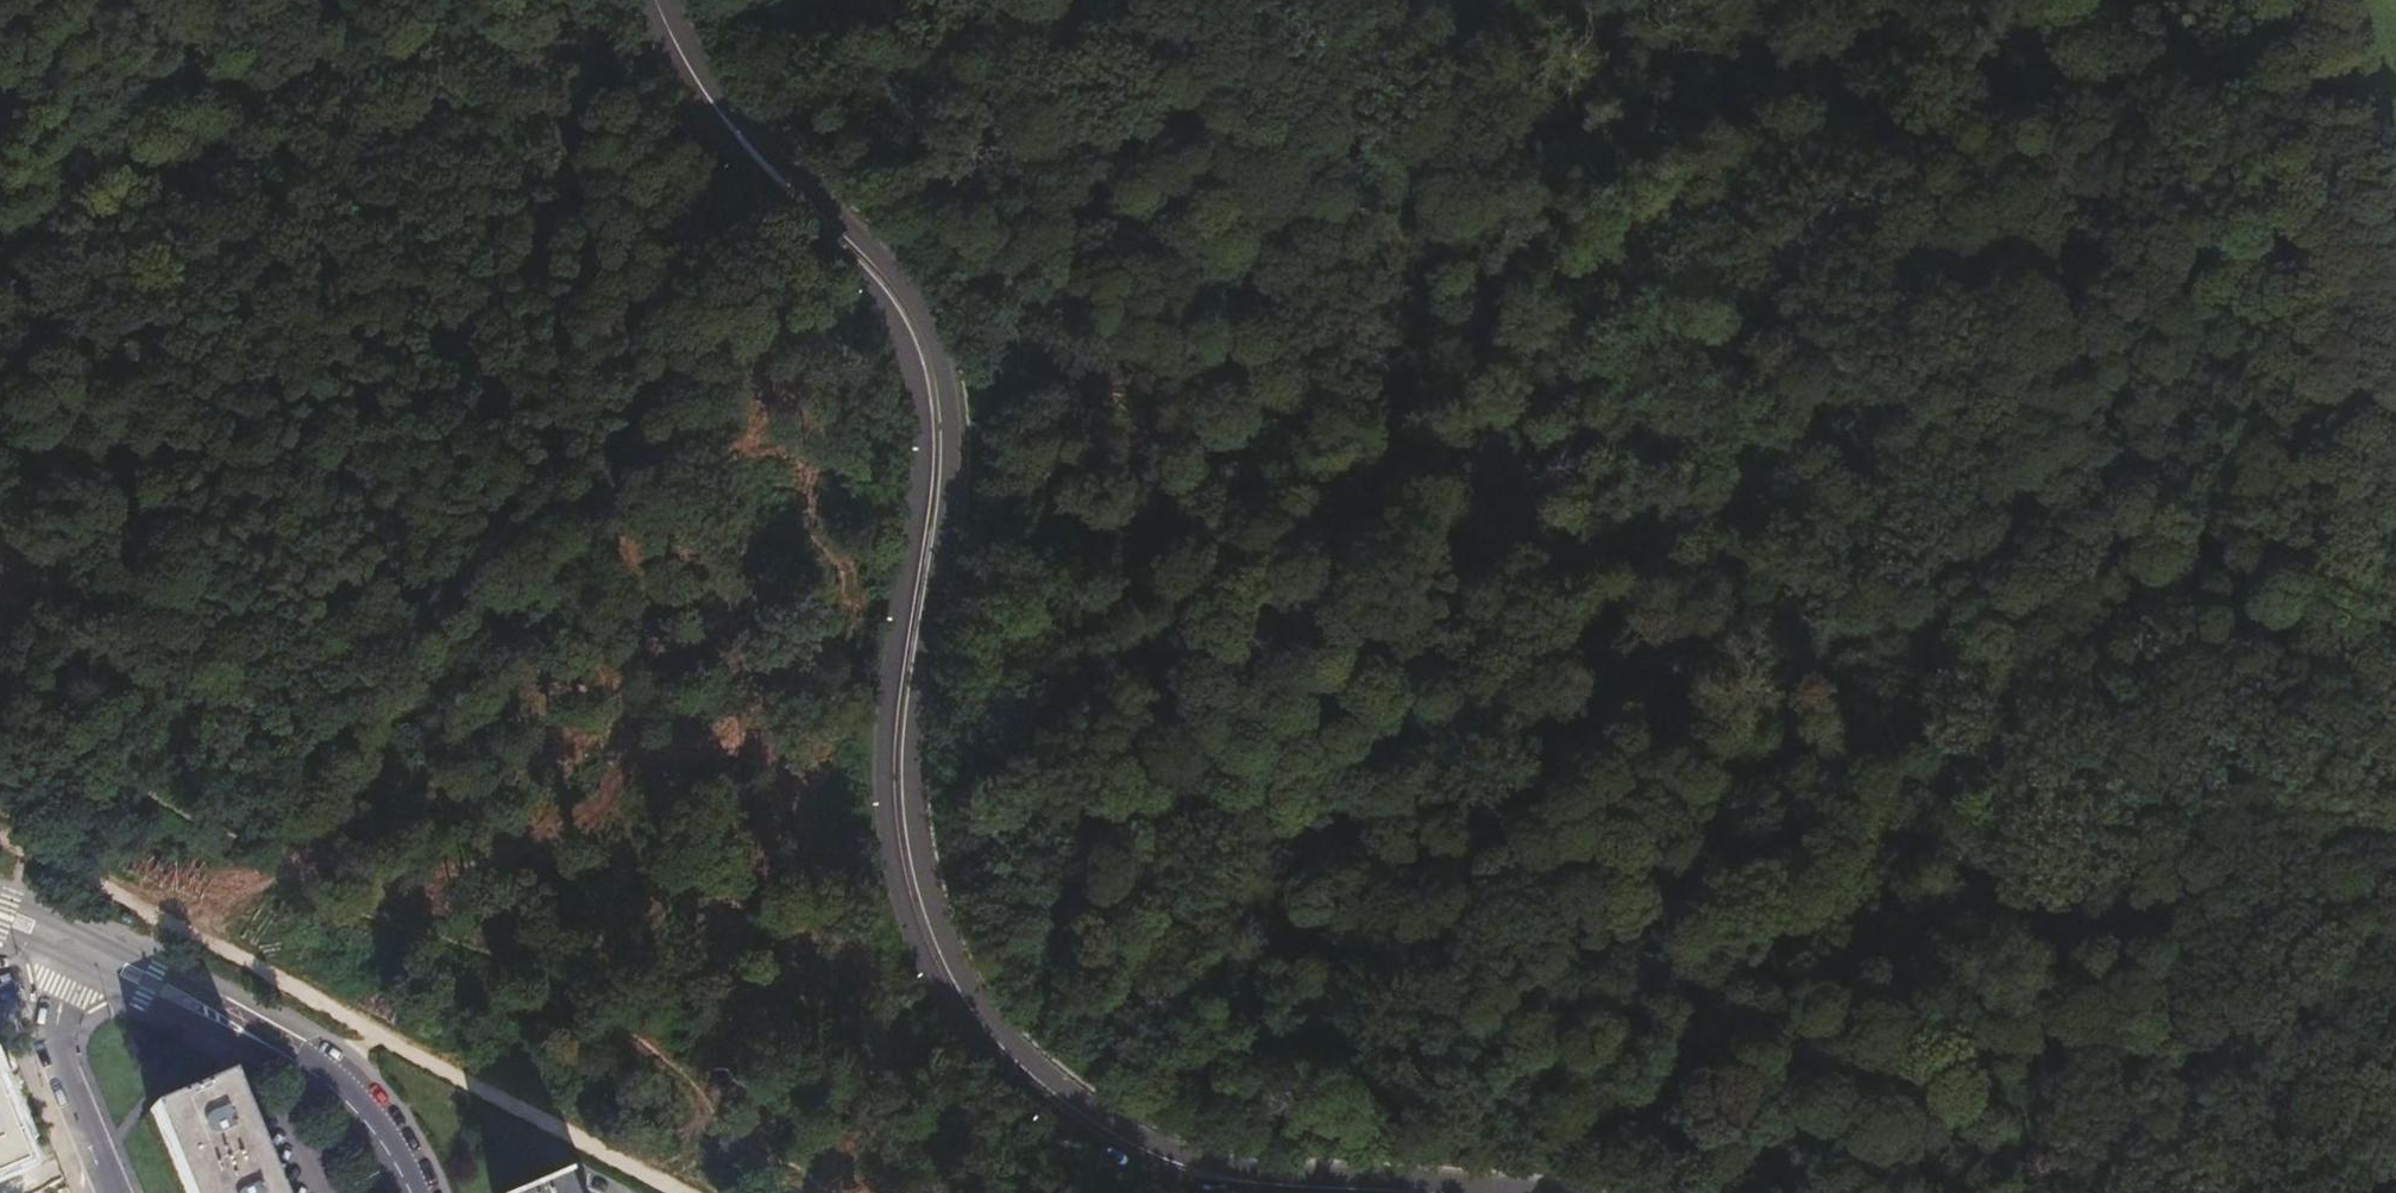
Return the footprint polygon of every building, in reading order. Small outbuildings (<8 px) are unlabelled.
[(251,1076),(172,1108),(206,1192),(300,1192),(251,1076)] [(26,1167),(0,1104),(0,1178),(26,1167)] [(524,1192),(563,1192),(557,1179),(524,1192)]
